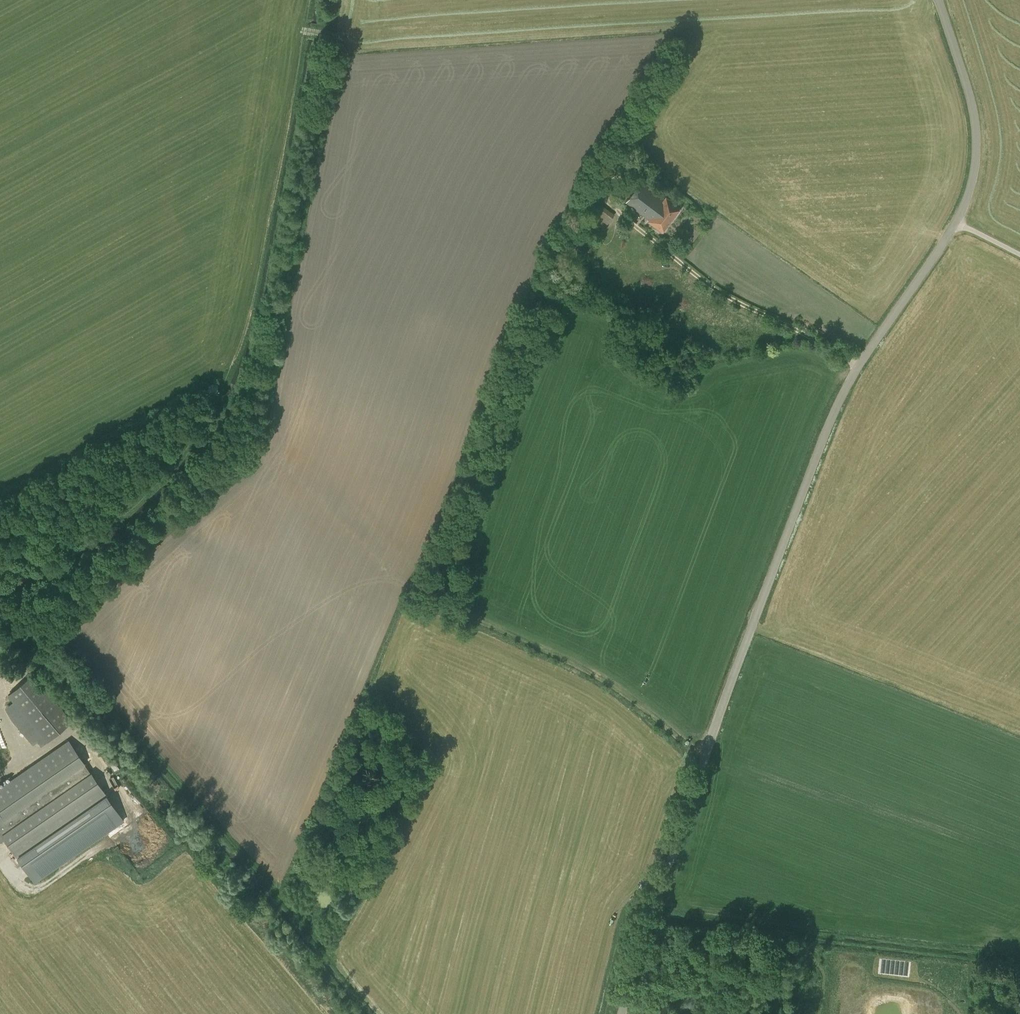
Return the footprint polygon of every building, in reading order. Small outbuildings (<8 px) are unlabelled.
[(625,201),(649,219),(648,221),(662,232),(680,208),(665,197),(664,199),(640,181),(625,201)] [(598,222),(605,227),(614,214),(597,202),(589,212),(599,220),(598,222)] [(579,222),(572,232),(586,242),(593,232),(579,222)] [(48,740),(73,721),(36,675),(11,694),(16,701),(8,707),(35,741),(43,735),(48,740)] [(4,839),(18,859),(107,796),(68,740),(0,787),(0,842),(4,839)]
